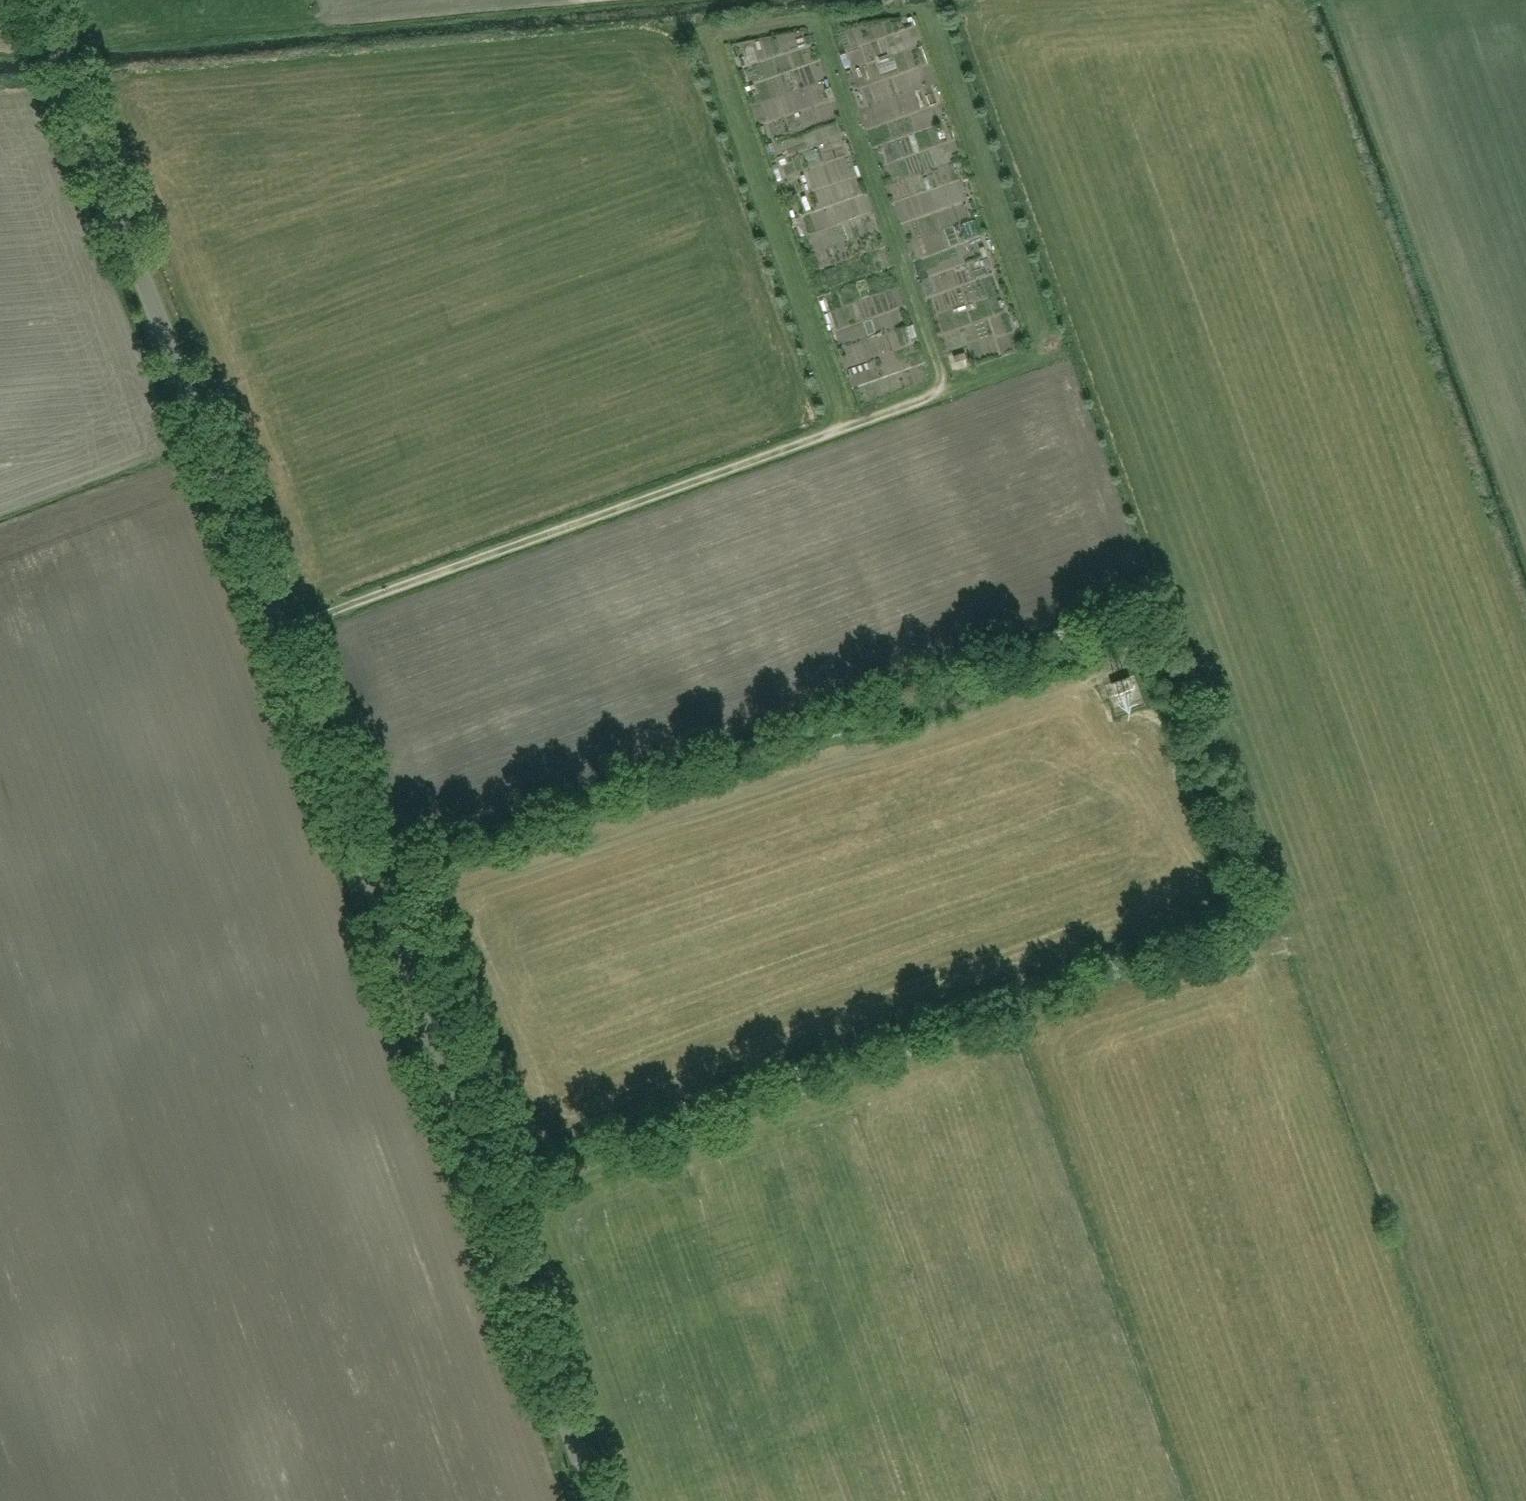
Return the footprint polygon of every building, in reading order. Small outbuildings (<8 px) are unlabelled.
[(847,222),(857,218),(851,201),(840,205),(847,222)] [(915,226),(925,248),(961,231),(950,209),(915,226)] [(843,314),(845,329),(865,327),(863,311),(843,314)] [(992,341),(1010,339),(1007,319),(989,321),(992,341)] [(1134,688),(1130,676),(1111,683),(1116,695),(1134,688)]
